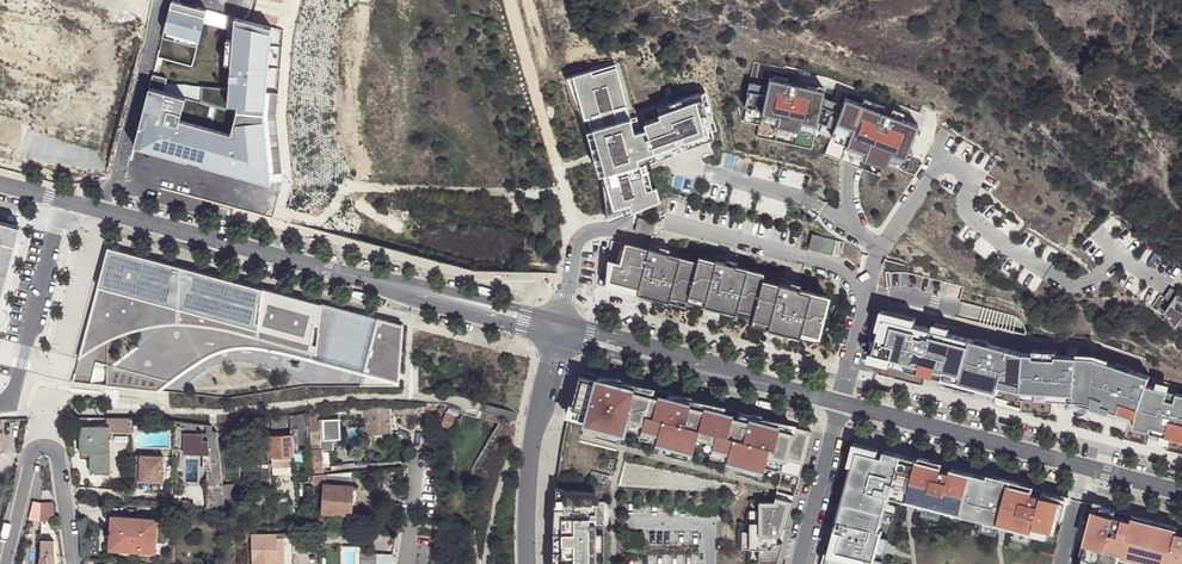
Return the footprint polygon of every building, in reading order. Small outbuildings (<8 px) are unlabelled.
[(645,165),(638,137),(618,63),(566,78),(590,133),(596,156),(603,178),(605,199),(607,222),(631,213),(660,201),(656,188),(651,189),(645,165)] [(767,86),(750,82),(744,106),(762,110),(761,112),(763,112),(780,116),(779,120),(793,123),(797,124),(798,120),(818,124),(820,113),(835,118),(830,130),(833,131),(850,138),(849,142),(848,146),(849,146),(888,161),(888,160),(891,153),(905,159),(918,125),(845,98),(843,104),(823,97),(824,90),(769,78),(767,86)] [(647,133),(638,137),(645,165),(660,160),(678,154),(717,139),(705,92),(655,110),(658,118),(644,123),(647,133)] [(793,123),(779,120),(778,127),(791,129),(793,123)] [(12,146),(26,148),(29,130),(15,128),(12,146)] [(850,138),(833,131),(831,135),(849,142),(850,138)] [(34,153),(73,153),(73,136),(34,136),(34,153)] [(888,161),(849,146),(847,152),(885,167),(888,161)] [(905,159),(891,153),(888,160),(902,165),(905,159)] [(656,223),(638,218),(635,231),(653,236),(656,223)] [(0,221),(0,299),(19,226),(0,221)] [(842,243),(812,235),(808,251),(838,258),(842,243)] [(648,250),(623,244),(622,248),(618,265),(612,263),(608,263),(604,282),(622,286),(624,280),(639,284),(637,290),(635,297),(651,301),(653,292),(670,296),(671,292),(688,296),(689,291),(706,295),(705,301),(703,310),(718,313),(720,303),(737,308),(738,304),(755,308),(754,312),(770,316),(768,326),(766,331),(782,335),(784,325),(801,329),(802,326),(821,330),(829,297),(810,292),(778,283),(763,280),(764,275),(740,269),(715,263),(698,258),(696,263),(668,256),(648,250)] [(616,246),(612,263),(618,265),(622,248),(616,246)] [(649,246),(648,250),(668,256),(670,251),(649,246)] [(108,247),(78,359),(108,340),(127,333),(164,324),(110,366),(105,386),(158,392),(179,375),(211,355),(239,346),(258,348),(317,361),(311,386),(403,388),(407,325),(108,247)] [(716,258),(715,263),(740,269),(741,264),(716,258)] [(780,279),(778,283),(810,292),(812,287),(780,279)] [(624,280),(622,286),(637,290),(639,284),(624,280)] [(1168,293),(1175,298),(1168,307),(1181,316),(1181,288),(1181,289),(1175,284),(1168,293)] [(689,291),(688,296),(705,301),(706,295),(689,291)] [(670,296),(653,292),(651,301),(667,306),(669,298),(686,303),(688,296),(671,292),(670,296)] [(737,308),(720,303),(718,313),(734,317),(736,310),(753,314),(751,322),(768,326),(770,316),(754,312),(755,308),(738,304),(737,308)] [(1168,307),(1179,325),(1181,321),(1181,316),(1168,307)] [(883,319),(873,361),(1019,400),(1023,359),(883,319)] [(801,329),(784,325),(782,335),(798,339),(800,332),(819,337),(821,330),(802,326),(801,329)] [(1023,359),(1019,400),(1084,407),(1137,425),(1134,432),(1181,445),(1181,395),(1149,387),(1152,381),(1096,362),(1023,359)] [(735,461),(763,468),(799,478),(812,431),(580,371),(569,418),(585,422),(594,424),(622,432),(624,427),(626,418),(643,423),(642,427),(658,431),(656,440),(664,443),(693,450),(694,445),(696,437),(713,441),(712,445),(729,449),(726,459),(735,461)] [(415,403),(394,404),(394,415),(416,414),(415,403)] [(431,413),(431,403),(415,403),(416,414),(431,413)] [(360,406),(334,409),(335,417),(361,414),(360,406)] [(388,410),(366,412),(368,436),(390,434),(388,410)] [(305,412),(272,417),(273,429),(291,427),(291,426),(298,426),(298,434),(307,433),(305,416),(305,412)] [(319,415),(305,416),(307,433),(307,442),(309,442),(310,453),(310,452),(323,452),(334,450),(333,440),(339,440),(337,419),(320,420),(319,415)] [(106,418),(106,426),(109,426),(109,432),(131,433),(131,418),(106,418)] [(559,465),(556,490),(563,490),(596,493),(603,493),(606,493),(614,461),(611,460),(617,438),(592,432),(583,429),(585,422),(569,418),(563,441),(559,465)] [(643,423),(626,418),(624,427),(641,431),(639,436),(656,440),(658,431),(642,427),(643,423)] [(622,432),(594,424),(592,432),(617,438),(620,439),(622,432)] [(90,453),(90,474),(109,473),(109,432),(109,426),(106,426),(79,426),(80,453),(90,453)] [(295,436),(270,438),(272,468),(294,467),(292,444),(296,444),(295,436)] [(696,437),(694,445),(711,449),(710,454),(726,459),(729,449),(712,445),(713,441),(696,437)] [(846,441),(814,563),(865,563),(867,558),(868,552),(873,535),(874,530),(871,529),(865,527),(874,492),(881,494),(883,494),(885,489),(903,493),(902,499),(918,503),(934,507),(935,501),(971,510),(969,517),(976,518),(991,523),(1009,527),(1024,531),(1026,525),(1040,529),(1043,517),(1052,519),(1058,496),(1025,488),(1023,494),(1010,491),(1012,484),(992,479),(991,483),(979,479),(980,476),(934,464),(932,470),(920,467),(922,461),(894,454),(893,460),(876,456),(869,453),(871,447),(846,441)] [(259,465),(266,464),(264,449),(253,450),(252,443),(240,444),(242,467),(259,465)] [(693,450),(664,443),(662,450),(691,457),(693,450)] [(894,454),(877,449),(876,456),(893,460),(894,454)] [(323,452),(310,452),(312,472),(324,472),(323,452)] [(161,459),(130,458),(130,482),(160,482),(161,459)] [(761,476),(763,468),(735,461),(733,468),(761,476)] [(934,464),(922,461),(920,467),(932,470),(934,464)] [(351,486),(352,473),(326,475),(325,481),(325,485),(323,513),(340,514),(349,514),(351,514),(351,505),(352,487),(352,486),(351,486)] [(234,484),(223,485),(224,499),(235,499),(234,492),(229,493),(229,487),(234,487),(234,484)] [(1025,488),(1012,484),(1010,491),(1023,494),(1025,488)] [(903,493),(885,489),(883,494),(902,499),(903,493)] [(556,490),(555,503),(553,553),(553,563),(596,563),(596,551),(596,534),(596,525),(596,516),(596,502),(596,493),(563,490),(556,490)] [(881,494),(874,492),(865,527),(871,529),(881,494)] [(786,528),(792,502),(775,498),(774,502),(758,502),(759,511),(749,511),(749,532),(740,532),(740,550),(758,550),(759,562),(777,562),(782,544),(776,544),(776,537),(779,536),(781,535),(782,532),(783,528),(786,528)] [(935,501),(934,507),(969,517),(971,510),(935,501)] [(36,502),(31,520),(40,522),(41,504),(36,502)] [(54,520),(52,502),(42,504),(42,521),(54,520)] [(596,502),(596,516),(605,516),(605,502),(596,502)] [(934,507),(918,503),(916,512),(932,516),(934,507)] [(1080,563),(1118,563),(1119,562),(1128,563),(1181,563),(1181,528),(1094,506),(1080,563)] [(331,514),(319,514),(320,529),(332,529),(331,514)] [(109,517),(113,517),(111,548),(107,548),(107,550),(155,552),(155,551),(151,551),(152,519),(157,520),(157,518),(109,516),(109,517)] [(596,516),(596,525),(605,525),(605,516),(596,516)] [(991,523),(976,518),(974,527),(989,531),(991,523)] [(1040,529),(1026,525),(1024,531),(1039,535),(1040,529)] [(1022,539),(1024,531),(1009,527),(1007,536),(1022,539)] [(275,534),(251,535),(251,563),(276,563),(275,534)] [(285,534),(275,534),(276,563),(286,563),(285,534)] [(881,538),(873,535),(868,552),(876,554),(881,538)] [(41,539),(40,563),(53,563),(53,539),(41,539)] [(376,554),(360,554),(360,563),(376,563),(376,554)] [(392,555),(376,554),(376,563),(390,563),(392,555)]
